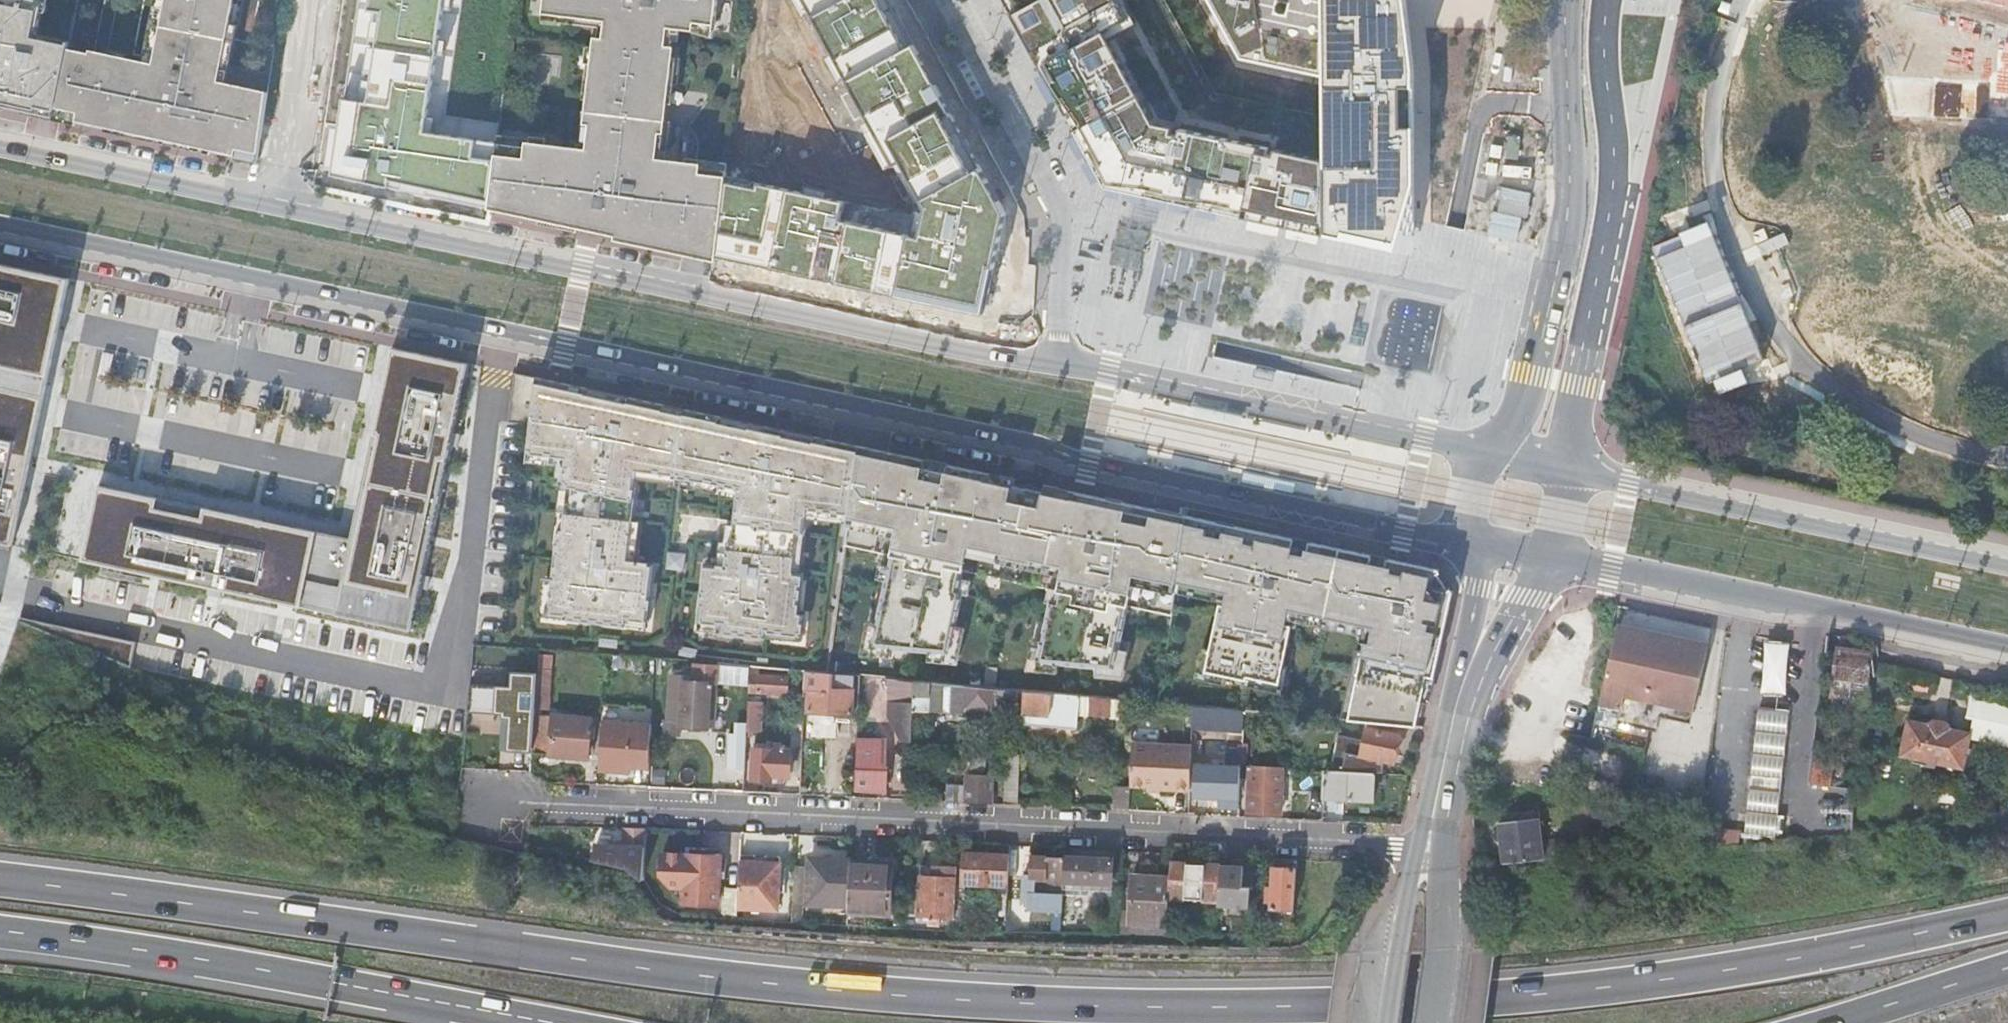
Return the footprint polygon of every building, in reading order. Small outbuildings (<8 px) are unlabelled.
[(54,120),(68,52),(78,0),(0,0),(0,109),(1,109),(54,120)] [(144,65),(128,61),(129,56),(111,53),(110,58),(92,54),(92,57),(68,52),(54,120),(76,125),(77,123),(77,121),(106,127),(105,131),(142,139),(143,135),(171,141),(170,145),(212,154),(212,150),(237,155),(236,159),(258,164),(268,95),(219,84),(221,79),(242,0),(156,0),(144,65)] [(341,129),(333,129),(329,170),(333,178),(489,209),(497,144),(442,135),(463,0),(360,0),(341,129)] [(684,167),(665,165),(671,123),(655,121),(656,108),(664,109),(667,85),(678,86),(681,60),(671,58),(674,35),(680,35),(681,28),(714,32),(718,0),(546,0),(543,24),(556,25),(557,18),(563,18),(563,10),(580,12),(580,16),(601,18),(598,49),(587,48),(582,93),(592,94),(590,113),(582,112),(577,154),(531,148),(532,140),(498,136),(497,144),(489,209),(555,224),(648,242),(648,241),(666,244),(666,246),(718,257),(727,183),(729,165),(685,159),(684,167)] [(718,257),(985,312),(1002,213),(952,122),(942,103),(887,0),(804,0),(924,208),(919,232),(842,217),(845,202),(759,185),(758,190),(727,183),(718,257)] [(1033,59),(1102,188),(1183,206),(1225,215),(1285,229),(1323,237),(1319,162),(1155,124),(1110,42),(1134,27),(1119,0),(1001,0),(1033,59)] [(1238,60),(1319,78),(1319,115),(1319,162),(1323,237),(1392,253),(1414,182),(1414,69),(1406,0),(1206,0),(1238,60)] [(276,47),(268,46),(267,54),(274,55),(276,47)] [(11,546),(68,279),(0,265),(0,543),(11,546)] [(1466,306),(1470,288),(1373,269),(1370,283),(1384,286),(1380,309),(1386,310),(1380,344),(1424,352),(1427,332),(1444,335),(1446,324),(1462,327),(1466,306)] [(466,364),(391,348),(353,540),(97,488),(82,560),(155,576),(163,578),(211,588),(225,591),(282,603),(302,607),(411,630),(420,587),(423,573),(429,542),(431,532),(443,477),(445,467),(450,443),(453,427),(465,370),(466,364)] [(1213,352),(1208,373),(1329,402),(1334,380),(1213,352)] [(846,446),(538,380),(530,459),(561,463),(558,481),(565,482),(555,575),(547,574),(543,614),(650,626),(658,565),(635,561),(642,520),(634,516),(639,477),(740,495),(730,564),(707,561),(698,627),(804,639),(809,612),(803,612),(809,573),(797,571),(801,530),(833,534),(899,551),(885,621),(872,619),(865,653),(894,657),(897,646),(931,649),(929,659),(960,662),(968,626),(955,624),(967,568),(1054,585),(1048,615),(1042,613),(1029,668),(1060,672),(1061,663),(1098,665),(1097,674),(1126,677),(1132,648),(1122,647),(1132,604),(1174,614),(1177,592),(1188,517),(1152,510),(1106,501),(1006,480),(975,473),(972,473),(961,470),(932,464),(917,461),(861,449),(846,446)] [(1233,527),(1188,517),(1179,582),(1229,593),(1226,606),(1222,605),(1212,650),(1208,672),(1229,676),(1247,680),(1248,680),(1248,677),(1280,684),(1284,665),(1292,628),(1292,626),(1288,625),(1291,609),(1375,627),(1372,643),(1367,642),(1367,643),(1365,651),(1351,719),(1417,724),(1422,701),(1427,675),(1434,677),(1452,592),(1445,581),(1439,570),(1398,561),(1278,536),(1233,527)] [(1229,593),(1179,582),(1177,592),(1222,602),(1222,605),(1226,606),(1229,593)] [(1292,628),(1297,629),(1299,621),(1363,635),(1362,642),(1367,643),(1367,642),(1372,643),(1375,627),(1291,609),(1288,625),(1292,626),(1292,628)] [(1618,722),(1649,730),(1668,637),(1619,627),(1601,703),(1621,708),(1618,722)] [(1668,637),(1649,730),(1657,732),(1661,717),(1664,702),(1695,709),(1709,646),(1668,637)] [(796,652),(831,658),(832,648),(797,643),(796,652)] [(749,666),(793,670),(795,654),(752,648),(749,666)] [(1208,672),(1212,650),(1202,648),(1195,680),(1227,686),(1229,676),(1208,672)] [(1342,718),(1351,719),(1365,651),(1357,649),(1342,718)] [(1867,703),(1873,654),(1838,650),(1831,698),(1867,703)] [(793,670),(828,673),(831,658),(796,652),(795,654),(793,670)] [(672,706),(668,706),(667,734),(681,735),(682,726),(682,722),(689,722),(689,726),(710,727),(710,718),(712,683),(717,683),(717,693),(750,695),(750,691),(751,667),(719,664),(719,666),(696,665),(695,677),(689,677),(690,673),(677,672),(677,676),(673,676),(672,706)] [(1248,677),(1248,680),(1247,680),(1245,687),(1288,696),(1294,667),(1284,665),(1280,684),(1248,677)] [(762,668),(751,667),(750,691),(789,694),(791,677),(761,675),(762,668)] [(551,669),(537,668),(536,694),(549,694),(551,669)] [(834,674),(805,672),(805,691),(811,691),(810,712),(853,714),(854,691),(833,689),(834,674)] [(1427,675),(1422,701),(1429,703),(1434,677),(1427,675)] [(472,677),(469,714),(519,718),(523,682),(472,677)] [(1025,691),(915,681),(914,702),(913,726),(912,741),(911,777),(910,785),(927,785),(929,745),(923,744),(923,734),(920,734),(920,723),(929,723),(929,719),(929,710),(939,711),(966,713),(966,708),(992,710),(993,706),(1012,707),(1011,712),(1011,719),(1015,720),(1014,727),(1023,728),(1023,723),(1025,691)] [(1080,696),(1025,691),(1023,723),(1078,727),(1080,696)] [(1114,699),(1098,697),(1097,710),(1113,711),(1114,699)] [(902,741),(912,741),(913,726),(914,702),(890,701),(889,715),(902,741)] [(1664,702),(1661,717),(1691,724),(1695,709),(1664,702)] [(1196,703),(1195,723),(1242,725),(1242,705),(1196,703)] [(1781,778),(1789,711),(1760,708),(1753,775),(1781,778)] [(929,710),(929,719),(937,719),(938,719),(939,717),(939,711),(929,710)] [(538,713),(535,752),(588,757),(591,718),(538,713)] [(1910,722),(1902,755),(1962,768),(1969,735),(1949,730),(1946,725),(1935,722),(1929,726),(1910,722)] [(513,754),(532,755),(533,732),(514,729),(513,754)] [(1341,735),(1333,770),(1376,773),(1383,773),(1386,761),(1395,763),(1400,737),(1405,737),(1407,729),(1369,729),(1367,740),(1341,735)] [(603,732),(601,769),(629,771),(632,734),(603,732)] [(859,739),(856,789),(888,791),(889,765),(884,765),(885,740),(859,739)] [(1193,745),(1133,742),(1131,785),(1149,786),(1160,786),(1160,789),(1191,790),(1193,745)] [(754,750),(753,780),(771,782),(771,777),(789,777),(791,752),(782,751),(782,746),(772,745),(772,750),(754,750)] [(1200,753),(1199,772),(1209,773),(1210,754),(1200,753)] [(1019,805),(1022,755),(1007,754),(1004,804),(1019,805)] [(1829,760),(1814,758),(1810,785),(1833,788),(1835,770),(1828,770),(1829,760)] [(948,786),(947,801),(991,804),(993,776),(986,775),(987,761),(971,759),(970,775),(968,774),(967,787),(948,786)] [(1241,808),(1242,766),(1231,765),(1231,776),(1197,775),(1196,797),(1207,798),(1206,804),(1213,804),(1215,804),(1215,807),(1241,808)] [(1284,769),(1267,768),(1252,767),(1252,784),(1250,811),(1282,813),(1284,769)] [(1333,770),(1325,770),(1324,797),(1374,800),(1376,773),(1333,770)] [(1781,779),(1752,776),(1751,787),(1780,791),(1781,779)] [(1778,813),(1780,791),(1751,788),(1746,833),(1775,836),(1778,813)] [(1706,815),(1689,811),(1687,833),(1698,834),(1697,839),(1703,840),(1704,829),(1706,815)] [(1500,824),(1504,863),(1543,859),(1539,820),(1500,824)] [(1704,829),(1703,840),(1702,842),(1701,851),(1739,845),(1741,833),(1704,829)] [(597,836),(595,863),(647,867),(649,839),(597,836)] [(722,848),(687,846),(686,855),(721,856),(722,848)] [(1009,866),(1010,854),(965,853),(964,884),(1009,886),(1009,866)] [(685,886),(686,855),(663,854),(662,876),(673,886),(685,886)] [(685,886),(684,902),(719,903),(721,856),(686,855),(685,886)] [(1028,903),(1028,910),(1063,912),(1064,880),(1065,858),(1031,856),(1030,874),(1024,874),(1022,903),(1028,903)] [(811,869),(797,868),(795,900),(805,900),(849,902),(851,862),(851,859),(811,858),(811,869)] [(1114,860),(1065,858),(1064,880),(1079,881),(1086,881),(1112,882),(1114,860)] [(782,864),(741,862),(740,888),(739,908),(779,910),(782,864)] [(849,902),(849,911),(891,913),(894,864),(851,862),(849,902)] [(1222,864),(1172,862),(1171,878),(1170,897),(1220,900),(1222,864)] [(1222,864),(1220,900),(1220,905),(1243,906),(1245,865),(1222,864)] [(957,878),(958,868),(938,867),(937,871),(921,870),(919,916),(932,916),(932,918),(934,918),(934,916),(950,917),(956,918),(957,878)] [(1294,909),(1296,869),(1274,867),(1271,908),(1294,909)] [(1131,922),(1169,924),(1170,897),(1171,878),(1133,876),(1131,922)] [(726,913),(739,914),(739,908),(740,888),(727,887),(726,913)] [(1109,893),(1109,903),(1118,902),(1118,893),(1109,893)] [(795,908),(794,919),(805,920),(805,908),(795,908)]
